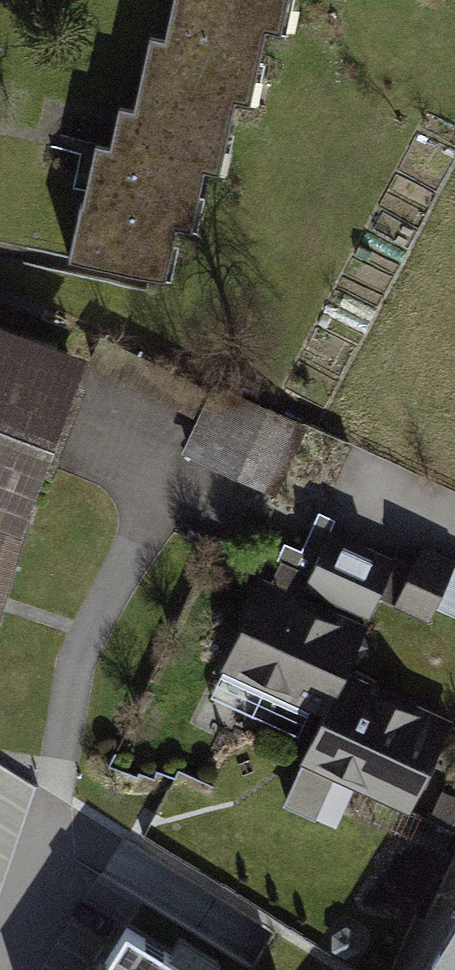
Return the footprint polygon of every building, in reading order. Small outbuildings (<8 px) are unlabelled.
[(68,257),(150,275),(155,256),(169,259),(180,208),(195,211),(210,144),(225,147),(241,74),(255,77),(271,3),(286,7),(288,0),(186,0),(174,55),(160,51),(143,126),(129,122),(120,163),(105,160),(95,205),(80,202),(68,257)] [(201,391),(102,341),(90,365),(189,414),(201,391)] [(4,587),(27,513),(17,509),(69,370),(0,344),(0,585),(4,587)] [(291,423),(216,389),(189,448),(264,483),(291,423)] [(328,535),(305,584),(304,586),(307,588),(368,616),(379,589),(392,564),(328,535)] [(394,559),(392,564),(379,589),(397,598),(395,603),(428,619),(453,564),(420,549),(412,567),(394,559)] [(270,581),(265,578),(244,623),(250,626),(239,651),(241,652),(235,666),(285,689),(288,681),(330,699),(343,670),(354,647),(365,645),(361,630),(364,624),(303,596),(307,588),(304,586),(305,584),(275,570),(270,581)] [(310,710),(222,670),(211,695),(298,735),(310,710)] [(387,690),(343,670),(330,699),(342,705),(318,757),(368,780),(363,789),(407,809),(416,792),(408,788),(427,748),(434,751),(449,719),(413,702),(409,710),(383,699),(387,690)] [(441,790),(428,818),(448,827),(454,811),(454,797),(441,790)] [(427,969),(454,969),(454,924),(427,969)] [(100,969),(194,969),(126,928),(100,969)]
